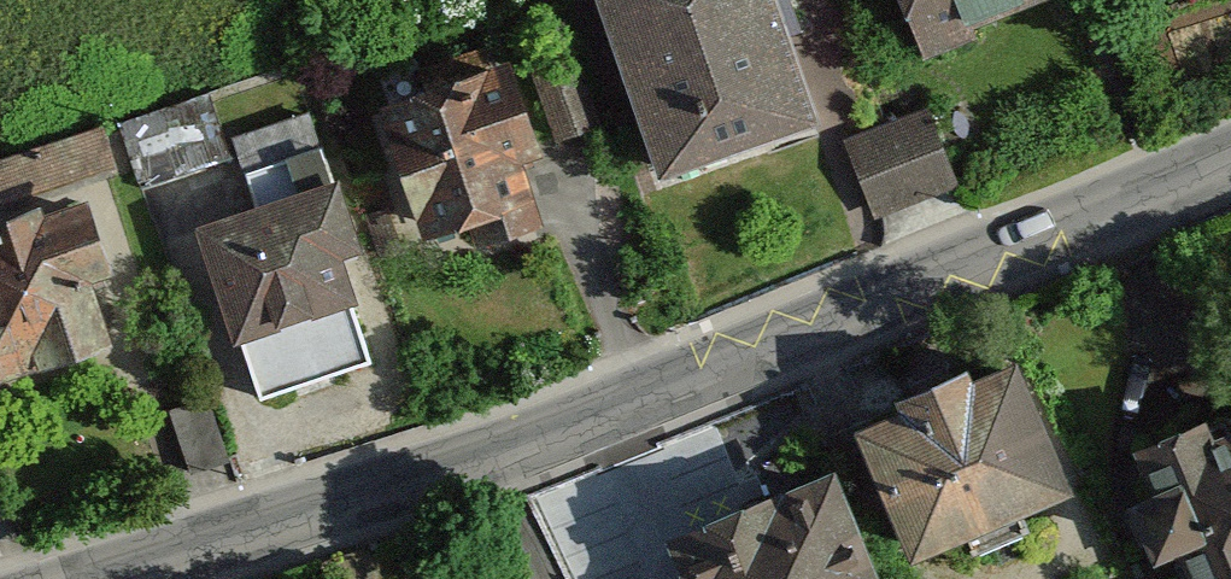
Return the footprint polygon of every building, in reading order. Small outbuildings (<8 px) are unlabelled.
[(665,164),(810,116),(771,0),(609,0),(665,164)] [(1054,0),(909,0),(932,52),(1054,0)] [(575,51),(534,64),(559,139),(599,126),(575,51)] [(384,95),(426,232),(468,219),(473,235),(545,213),(527,153),(543,148),(514,56),(384,95)] [(201,90),(131,115),(153,178),(224,153),(201,90)] [(852,149),(881,218),(958,185),(929,116),(852,149)] [(117,170),(111,127),(0,141),(0,179),(1,185),(117,170)] [(206,229),(261,397),(373,360),(342,267),(366,259),(342,184),(206,229)] [(119,337),(98,282),(117,274),(88,199),(0,233),(0,383),(119,337)] [(858,413),(913,545),(1064,481),(1009,349),(858,413)] [(1225,447),(1217,427),(1148,454),(1169,508),(1137,520),(1158,574),(1200,557),(1209,578),(1230,578),(1230,445),(1225,447)] [(698,578),(881,578),(843,489),(688,554),(698,578)]
